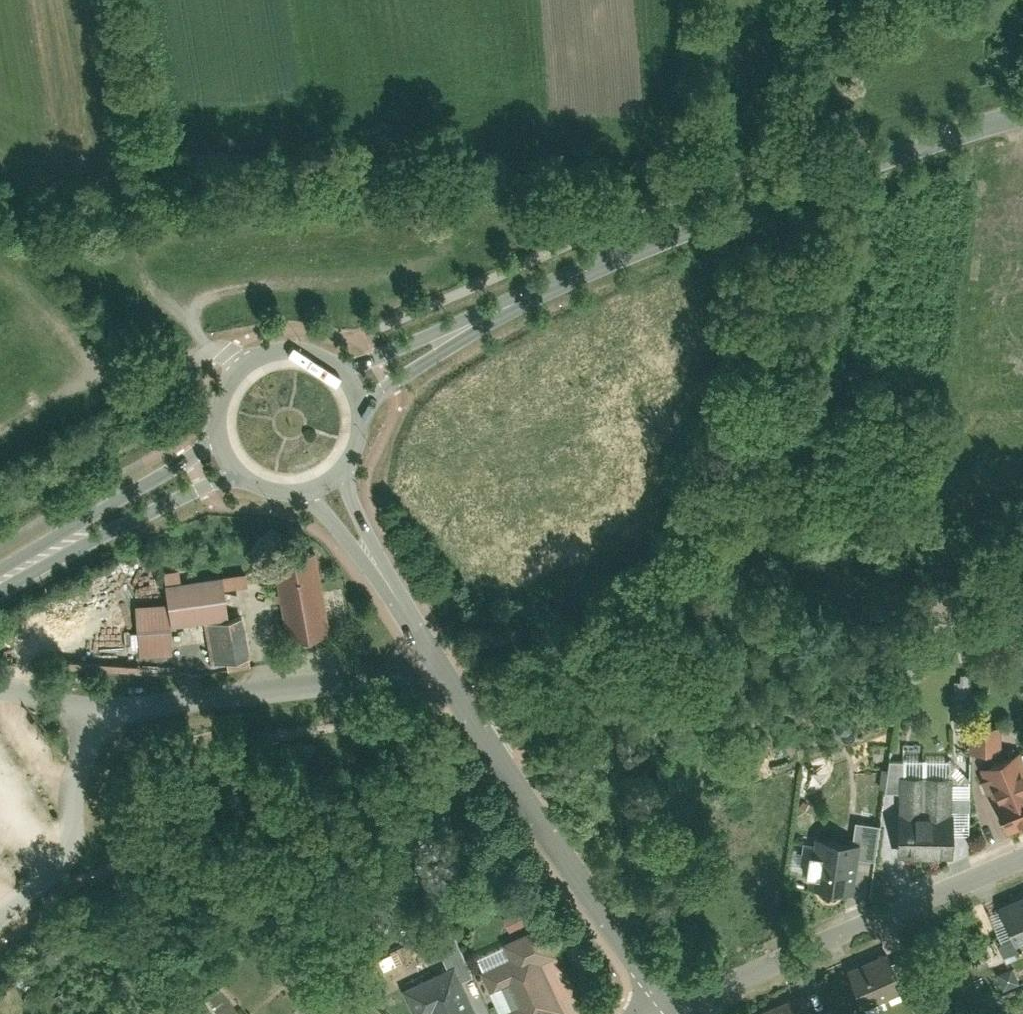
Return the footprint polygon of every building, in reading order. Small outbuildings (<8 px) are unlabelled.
[(276,564),(287,640),(330,633),(319,557),(276,564)] [(166,582),(173,625),(230,617),(224,574),(166,582)] [(246,617),(204,624),(211,664),(252,658),(246,617)] [(139,631),(141,657),(174,655),(172,629),(139,631)] [(957,673),(956,725),(970,726),(970,751),(989,752),(989,744),(1002,744),(1002,724),(970,723),(971,673),(957,673)] [(1017,753),(983,767),(987,777),(983,778),(988,789),(990,788),(1007,828),(1022,822),(1022,768),(1017,753)] [(954,859),(953,775),(900,775),(901,838),(901,860),(943,860),(954,859)] [(854,859),(875,861),(879,824),(854,821),(852,842),(812,838),(807,885),(851,889),(854,859)] [(999,904),(1018,947),(1022,945),(1022,894),(999,904)] [(521,1005),(501,1013),(568,1013),(571,1013),(546,959),(555,955),(542,925),(505,941),(515,964),(505,969),(521,1005)] [(850,977),(863,1008),(904,992),(891,960),(850,977)] [(460,964),(403,989),(415,1013),(482,1013),(460,964)] [(754,1013),(812,1013),(802,992),(754,1013)] [(164,1002),(167,1013),(185,1013),(180,997),(164,1002)]
